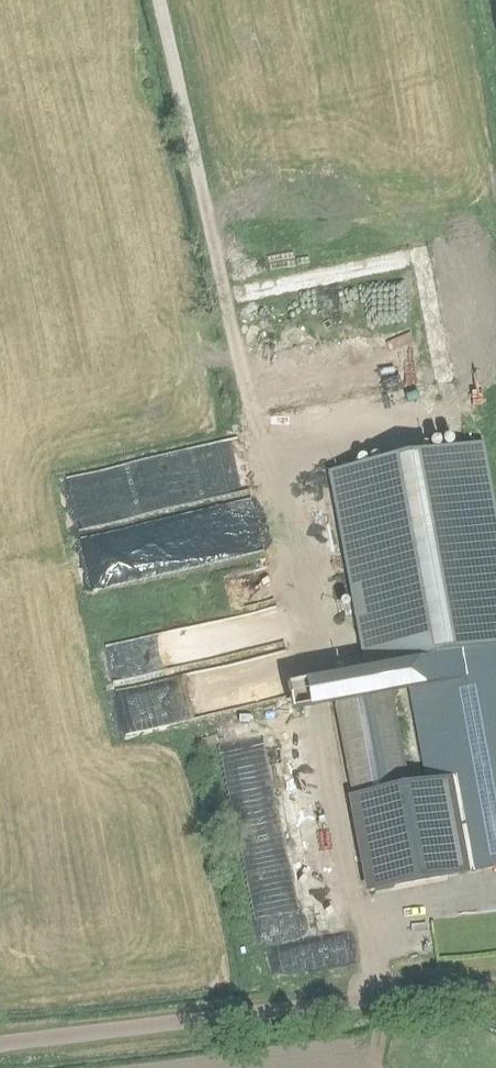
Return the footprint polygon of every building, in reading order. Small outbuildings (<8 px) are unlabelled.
[(364,673),(364,672),(331,678),(370,892),(495,868),(495,517),(482,444),(329,473),(364,673),(408,664),(430,784),(410,789),(390,668),(364,673)] [(134,580),(129,547),(96,552),(101,586),(134,580)] [(113,646),(119,677),(248,652),(245,639),(255,637),(254,630),(287,624),(285,613),(113,646)] [(145,726),(221,708),(219,698),(202,702),(195,671),(149,681),(156,712),(143,715),(145,726)] [(241,814),(282,802),(275,780),(234,792),(241,814)]
